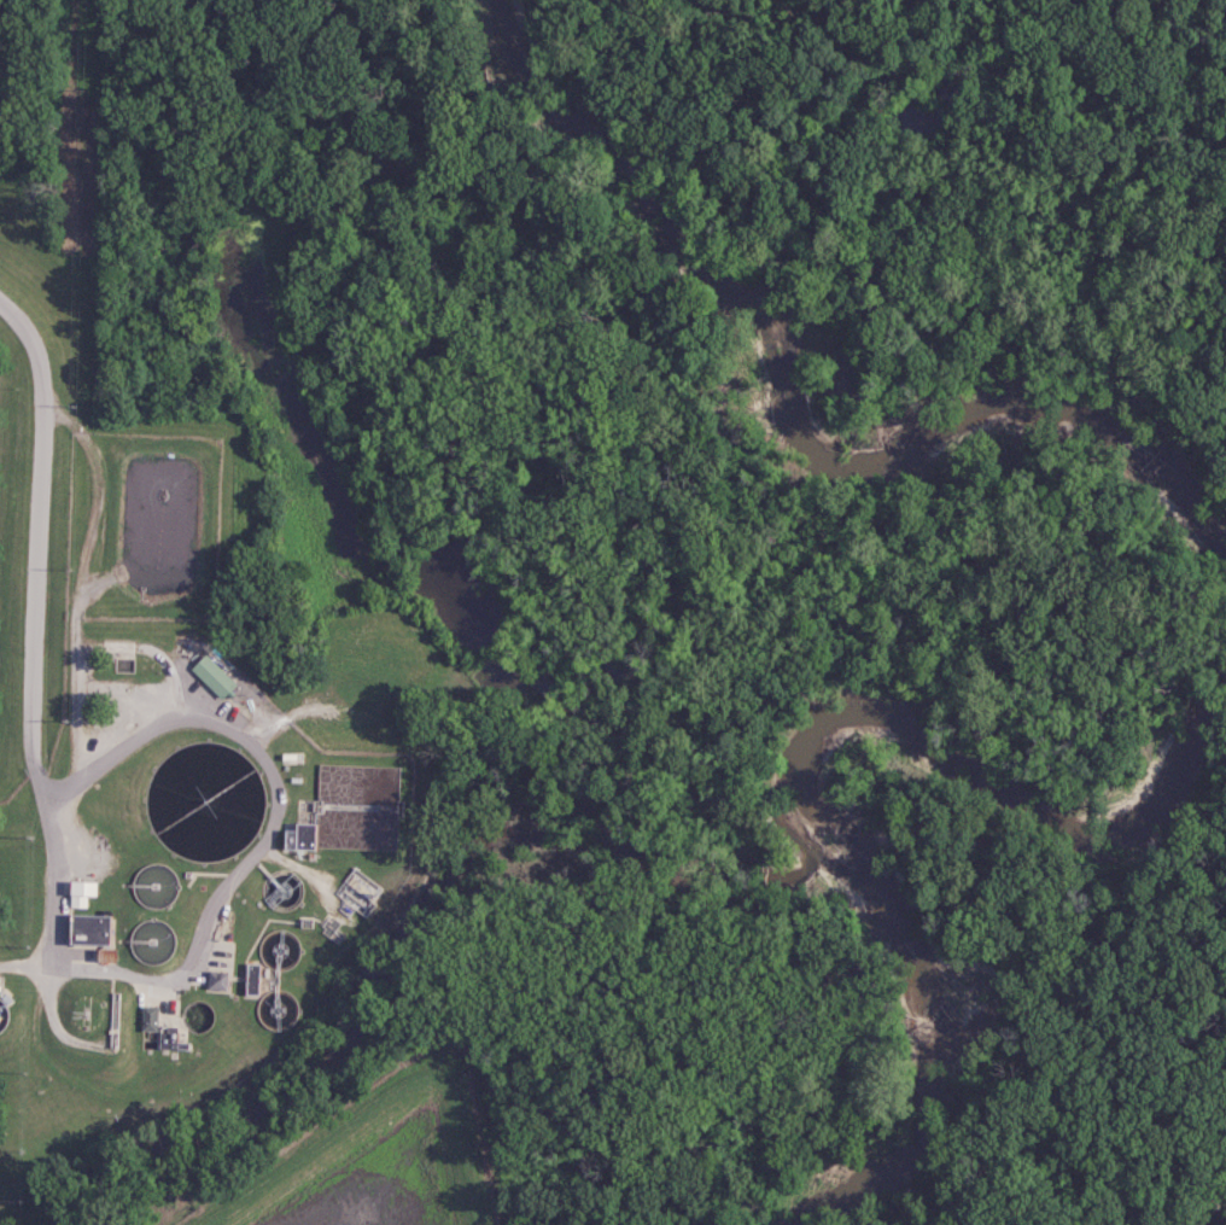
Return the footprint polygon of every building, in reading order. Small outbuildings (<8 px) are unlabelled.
[(220,698),(235,683),(204,654),(190,669),(220,698)] [(86,908),(86,896),(97,896),(98,883),(67,882),(67,908),(86,908)] [(113,916),(66,916),(65,945),(95,946),(95,962),(112,962),(113,916)] [(226,973),(206,972),(206,990),(225,991),(226,973)] [(140,1030),(155,1031),(156,1005),(141,1005),(140,1030)]
